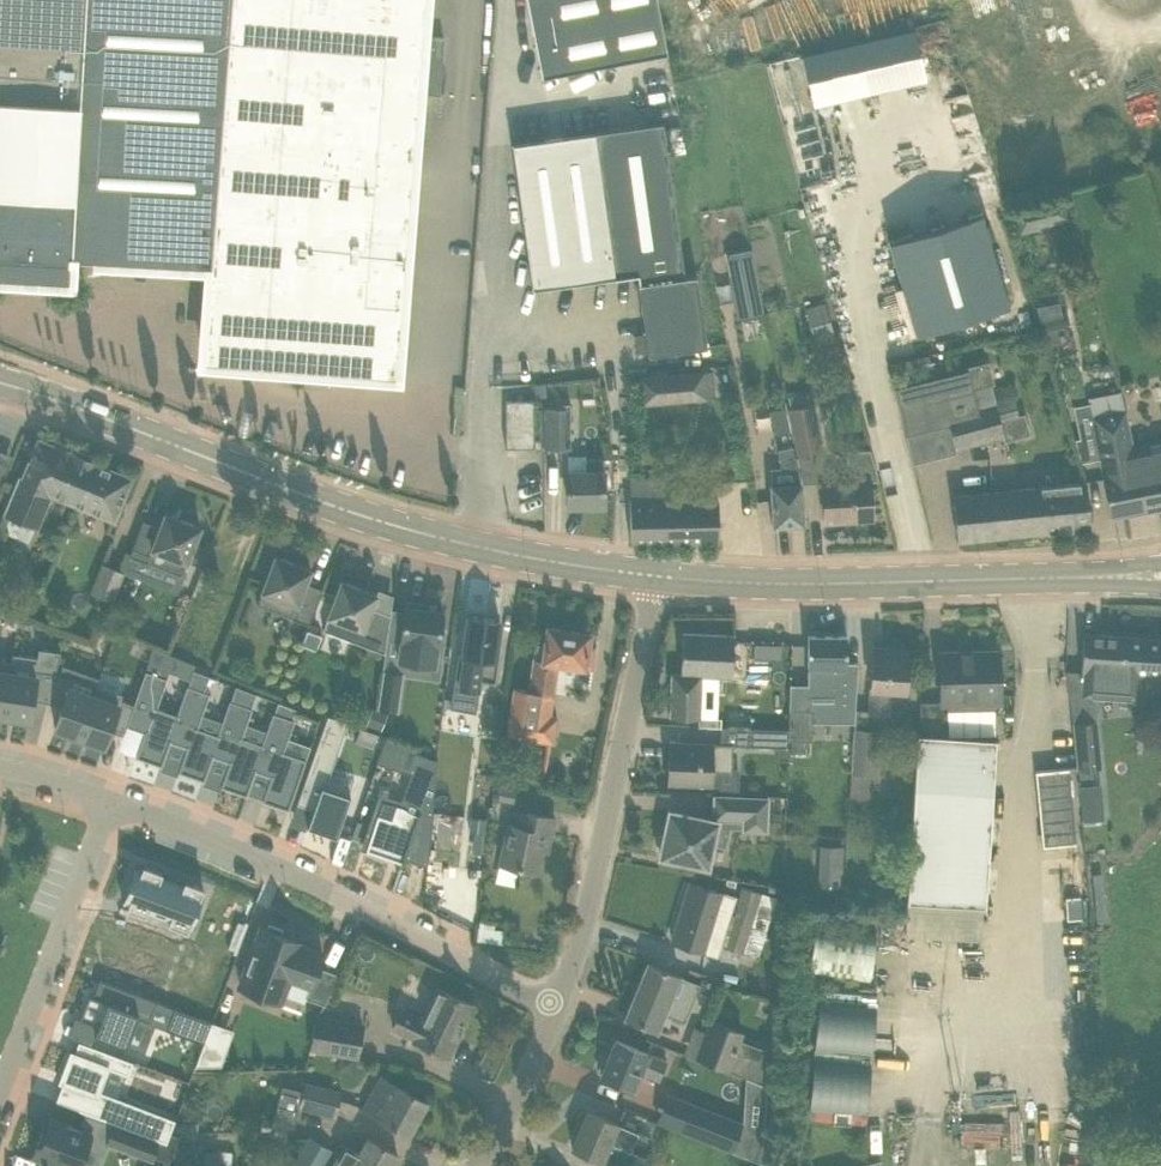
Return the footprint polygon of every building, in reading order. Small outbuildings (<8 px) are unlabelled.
[(19,274),(19,281),(36,282),(36,275),(68,276),(70,257),(117,260),(117,261),(123,261),(122,268),(134,269),(134,262),(140,263),(140,266),(141,266),(142,263),(147,263),(147,270),(158,270),(159,263),(164,264),(164,262),(210,265),(205,335),(203,359),(227,361),(227,362),(275,366),(275,367),(281,367),(281,374),(292,375),(293,368),(298,369),(298,372),(300,372),(300,369),(306,369),(305,376),(317,377),(317,370),(323,371),(323,369),(371,373),(371,372),(395,374),(396,372),(403,279),(404,279),(406,256),(409,256),(409,255),(406,255),(408,231),(407,231),(412,161),(413,161),(414,155),(421,156),(422,144),(414,143),(415,138),(418,138),(418,136),(415,136),(415,130),(423,131),(424,119),(416,119),(417,113),(416,113),(417,93),(418,92),(439,93),(443,36),(421,35),(424,0),(0,0),(0,272),(19,274)] [(541,74),(667,50),(657,0),(527,0),(541,74)] [(920,26),(805,50),(816,101),(931,76),(920,26)] [(594,131),(614,275),(637,272),(638,281),(637,281),(644,332),(634,334),(636,351),(647,349),(647,353),(706,345),(696,274),(684,275),(662,121),(594,131)] [(532,287),(614,275),(594,131),(512,142),(532,287)] [(981,213),(888,240),(916,333),(1009,306),(981,213)] [(728,279),(736,319),(764,313),(752,249),(726,254),(731,279),(728,279)] [(928,353),(899,359),(902,371),(930,364),(928,353)] [(967,370),(894,388),(905,434),(948,424),(955,448),(1004,435),(1000,421),(1019,415),(1011,383),(992,388),(991,382),(971,387),(967,370)] [(640,377),(642,402),(690,398),(688,372),(640,377)] [(534,384),(533,384),(535,398),(545,396),(543,383),(534,384)] [(1073,405),(1079,436),(1094,433),(1106,494),(1111,517),(1160,507),(1160,439),(1133,445),(1125,408),(1124,408),(1120,390),(1088,396),(1089,402),(1073,405)] [(789,407),(786,408),(785,408),(793,445),(795,456),(796,456),(823,451),(814,402),(811,403),(809,391),(787,395),(789,407)] [(505,399),(505,446),(533,446),(534,399),(505,399)] [(546,407),(546,446),(570,446),(570,407),(546,407)] [(77,505),(95,461),(93,460),(90,455),(77,450),(72,452),(38,438),(7,514),(37,526),(50,494),(77,505)] [(781,466),(771,467),(771,482),(772,499),(774,523),(775,523),(779,526),(788,525),(791,522),(803,521),(801,497),(800,480),(798,465),(796,456),(795,456),(793,445),(777,448),(781,466)] [(845,450),(848,477),(822,479),(824,520),(872,517),(870,480),(878,479),(870,448),(845,450)] [(967,457),(970,483),(993,480),(990,455),(967,457)] [(585,458),(585,470),(567,470),(568,504),(603,504),(603,468),(602,468),(602,458),(585,458)] [(131,476),(95,461),(77,505),(112,520),(131,476)] [(952,493),(955,515),(957,539),(1090,526),(1085,480),(952,493)] [(630,495),(630,516),(630,540),(719,539),(718,497),(677,498),(677,494),(630,495)] [(209,549),(193,543),(200,526),(165,512),(160,526),(143,519),(129,555),(180,575),(186,561),(202,566),(209,549)] [(275,555),(257,603),(309,623),(322,588),(305,581),(310,568),(275,555)] [(89,590),(112,600),(124,571),(101,561),(89,590)] [(371,606),(376,593),(341,580),(323,629),(384,652),(390,614),(371,606)] [(439,664),(444,629),(440,629),(442,610),(425,607),(425,603),(410,601),(409,605),(405,605),(398,658),(439,664)] [(457,652),(450,706),(475,711),(480,679),(495,682),(498,658),(493,657),(496,642),(499,619),(469,614),(463,652),(457,652)] [(507,734),(529,737),(552,741),(557,715),(549,714),(557,662),(592,667),(594,649),(587,648),(589,632),(550,627),(547,629),(545,645),(536,644),(529,689),(514,687),(507,734)] [(307,629),(301,643),(316,649),(322,634),(309,630),(307,629)] [(682,631),(681,672),(672,672),(670,715),(699,716),(701,675),(731,676),(733,633),(682,631)] [(1083,632),(1081,671),(1089,672),(1087,695),(1139,698),(1141,675),(1160,677),(1160,638),(1083,632)] [(808,634),(807,695),(833,695),(833,713),(853,714),(856,696),(858,662),(847,661),(847,635),(808,634)] [(753,657),(767,657),(767,642),(754,642),(753,657)] [(153,646),(147,663),(162,668),(167,666),(171,653),(153,646)] [(869,711),(889,712),(890,691),(905,692),(908,648),(873,646),(869,711)] [(13,652),(11,660),(3,712),(30,716),(32,698),(47,701),(54,673),(60,651),(38,648),(37,655),(13,652)] [(976,654),(942,655),(942,651),(940,651),(941,701),(920,701),(921,735),(920,735),(908,896),(984,900),(994,742),(943,739),(942,705),(980,704),(980,702),(998,702),(998,703),(999,703),(998,671),(1001,671),(1004,668),(1003,657),(1001,655),(998,655),(998,650),(976,650),(976,654)] [(3,712),(11,660),(0,658),(0,712),(3,712)] [(176,713),(167,738),(170,739),(187,745),(178,770),(204,779),(212,754),(210,753),(217,733),(197,726),(209,691),(203,689),(208,674),(193,668),(188,684),(187,684),(176,713)] [(145,669),(133,702),(126,724),(144,731),(136,755),(161,764),(170,739),(167,738),(176,713),(156,706),(166,677),(145,669)] [(384,672),(378,709),(397,712),(403,674),(384,672)] [(54,673),(47,701),(62,706),(54,727),(79,735),(97,683),(96,683),(92,694),(68,686),(71,678),(54,673)] [(97,683),(79,735),(104,744),(110,725),(124,730),(133,702),(120,698),(122,692),(97,683)] [(246,794),(255,769),(252,768),(262,742),(241,735),(251,706),(250,706),(255,692),(235,684),(230,699),(229,699),(219,728),(217,733),(210,753),(212,754),(229,760),(221,785),(246,794)] [(365,724),(381,730),(388,713),(372,707),(365,724)] [(788,708),(788,728),(790,728),(790,738),(810,739),(812,709),(788,708)] [(272,711),(262,742),(252,768),(255,769),(271,775),(262,799),(288,808),(305,758),(283,750),(294,718),(272,711)] [(313,807),(307,824),(336,834),(350,794),(325,785),(347,721),(327,714),(296,802),(313,807)] [(1099,767),(1095,720),(1073,722),(1078,769),(1099,767)] [(746,726),(745,726),(744,744),(788,746),(788,738),(790,738),(790,728),(788,728),(746,726)] [(849,795),(867,796),(869,774),(877,774),(879,729),(853,728),(849,795)] [(668,782),(672,782),(712,784),(712,769),(731,770),(732,743),(675,741),(675,739),(669,739),(668,782)] [(377,810),(366,844),(404,857),(406,853),(428,860),(437,755),(413,746),(406,767),(411,769),(400,802),(397,801),(392,815),(377,810)] [(1037,771),(1044,844),(1075,841),(1068,769),(1037,771)] [(451,779),(449,795),(465,797),(467,781),(451,779)] [(497,798),(512,802),(516,788),(500,784),(497,798)] [(1099,784),(1079,786),(1082,819),(1102,817),(1099,784)] [(661,851),(660,855),(707,865),(712,842),(725,845),(729,826),(743,826),(743,828),(765,829),(767,796),(715,794),(714,816),(713,819),(669,810),(664,834),(659,834),(656,848),(661,851)] [(514,822),(506,820),(497,861),(538,870),(542,848),(547,849),(554,817),(516,809),(514,822)] [(449,861),(462,862),(466,830),(453,828),(449,861)] [(819,844),(818,871),(841,872),(842,845),(819,844)] [(123,898),(122,900),(128,902),(127,907),(145,914),(147,909),(170,918),(168,923),(186,929),(188,925),(190,926),(191,924),(189,923),(201,893),(203,894),(203,892),(201,891),(203,887),(184,880),(183,884),(159,875),(161,871),(143,864),(141,868),(135,866),(134,868),(136,869),(125,899),(123,898)] [(673,939),(706,949),(717,915),(728,918),(735,897),(690,883),(673,939)] [(752,923),(762,892),(740,885),(722,946),(757,956),(766,928),(752,923)] [(335,974),(318,968),(323,954),(299,946),(301,941),(281,934),(283,929),(268,924),(266,928),(261,927),(239,986),(279,1001),(287,978),(309,986),(304,999),(324,1006),(335,974)] [(815,973),(878,976),(879,930),(817,928),(815,973)] [(699,983),(669,970),(647,961),(625,1016),(657,1029),(664,1013),(684,1020),(699,983)] [(137,1015),(148,1019),(155,1000),(99,978),(93,995),(88,993),(79,1017),(98,1024),(94,1033),(126,1045),(137,1015)] [(390,1027),(426,1045),(448,1055),(473,1003),(436,985),(422,1015),(400,1005),(390,1027)] [(814,1117),(875,1119),(879,999),(818,997),(814,1117)] [(174,1007),(166,1028),(203,1042),(211,1021),(174,1007)] [(357,1055),(362,1024),(315,1016),(310,1047),(357,1055)] [(712,1018),(696,1058),(752,1079),(769,1086),(772,1046),(741,1034),(743,1030),(712,1018)] [(658,1079),(667,1060),(638,1048),(616,1038),(608,1058),(603,1056),(598,1070),(602,1072),(601,1074),(623,1083),(633,1087),(640,1072),(658,1079)] [(66,1073),(55,1100),(113,1122),(159,1139),(166,1142),(170,1132),(175,1118),(99,1089),(107,1066),(125,1073),(128,1074),(133,1060),(78,1040),(74,1052),(71,1051),(71,1049),(70,1049),(61,1072),(62,1073),(63,1072),(66,1073)] [(224,1052),(202,1044),(194,1064),(220,1064),(224,1052)] [(360,1107),(408,1133),(426,1100),(379,1074),(360,1107)] [(260,1124),(271,1126),(292,1126),(298,1107),(335,1116),(342,1090),(304,1081),(302,1089),(281,1084),(272,1119),(262,1117),(260,1124)] [(690,1102),(679,1128),(681,1129),(732,1149),(732,1150),(763,1162),(764,1136),(741,1127),(743,1123),(690,1102)] [(586,1110),(571,1145),(593,1155),(604,1159),(611,1143),(629,1151),(637,1131),(608,1119),(586,1110)] [(86,1144),(94,1147),(99,1134),(51,1116),(47,1126),(43,1125),(32,1156),(42,1160),(41,1162),(45,1164),(46,1161),(59,1165),(78,1165),(86,1144)] [(113,1122),(106,1141),(151,1158),(158,1139),(113,1122)] [(175,1122),(171,1132),(198,1132),(198,1122),(175,1122)] [(159,1139),(152,1155),(168,1161),(178,1135),(170,1132),(166,1142),(159,1139)] [(332,1148),(307,1133),(289,1165),(322,1165),(332,1148)] [(398,1158),(395,1155),(397,1152),(365,1135),(357,1149),(342,1141),(328,1165),(393,1165),(398,1158)] [(203,1165),(230,1165),(230,1150),(205,1149),(203,1165)]
